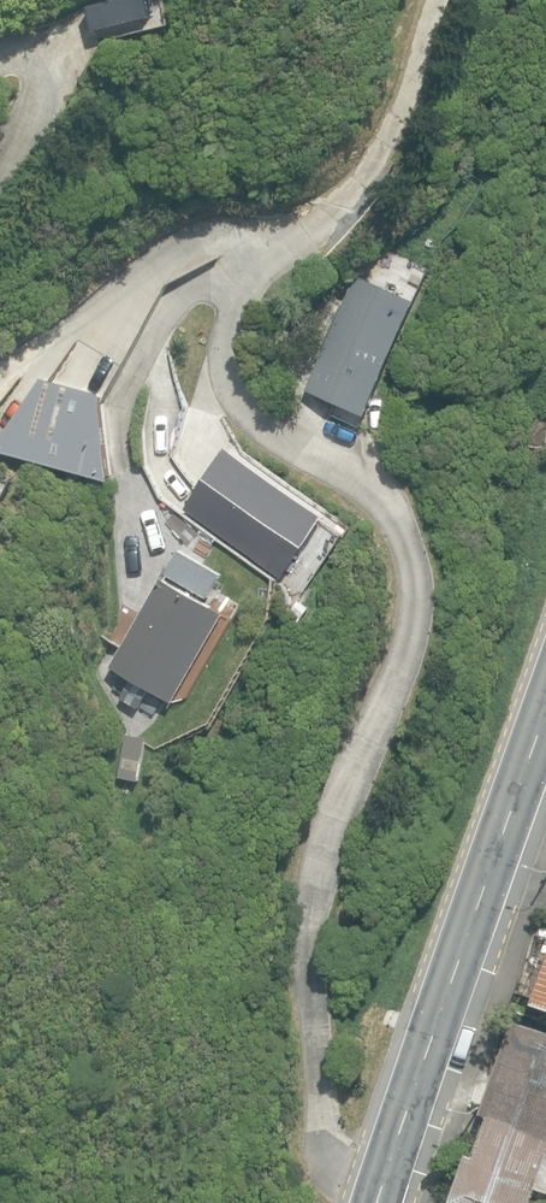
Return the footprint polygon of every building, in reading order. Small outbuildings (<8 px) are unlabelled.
[(3,269),(10,250),(0,246),(0,268),(3,269)] [(366,415),(416,301),(357,275),(343,306),(325,298),(306,342),(324,350),(307,389),(366,415)] [(110,485),(98,383),(67,375),(75,343),(55,338),(0,411),(0,456),(110,485)] [(324,508),(228,439),(181,505),(278,573),(324,508)] [(0,475),(0,505),(14,485),(0,475)] [(220,570),(175,548),(164,571),(205,594),(220,570)] [(110,665),(172,701),(222,614),(160,578),(110,665)] [(120,707),(128,692),(112,683),(104,698),(120,707)] [(545,1006),(545,965),(534,1001),(545,1006)] [(457,1202),(532,1202),(538,1187),(545,1190),(545,1031),(515,1020),(483,1111),(491,1114),(477,1154),(469,1152),(452,1201),(457,1202)]
